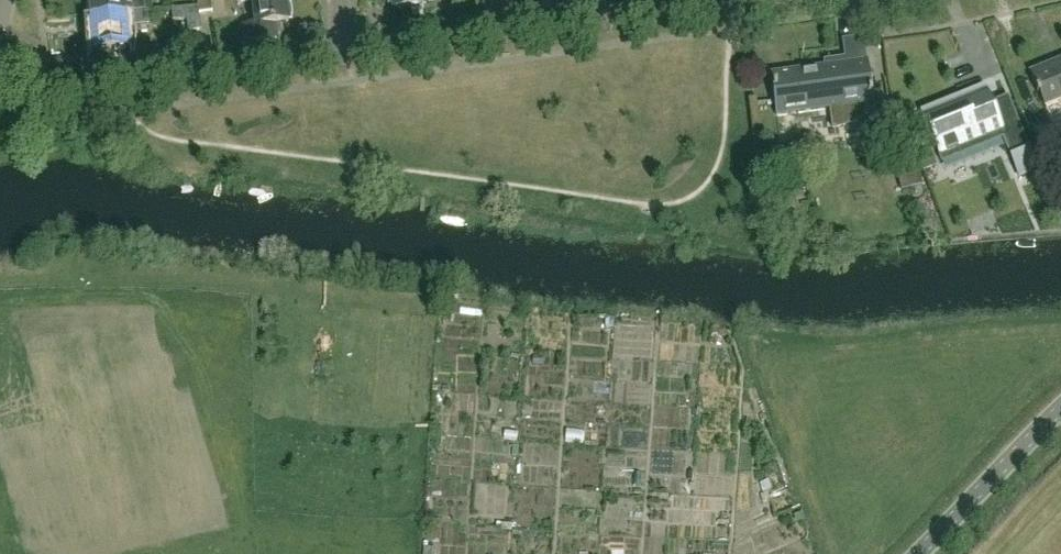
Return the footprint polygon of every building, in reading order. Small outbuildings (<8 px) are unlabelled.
[(91,17),(145,12),(144,0),(90,0),(91,17)] [(198,7),(199,14),(213,12),(212,0),(197,0),(198,7)] [(285,0),(238,0),(238,3),(252,2),(256,26),(244,27),(246,44),(277,39),(276,35),(282,34),(280,23),(289,22),(288,19),(293,18),(291,5),(286,6),(285,0)] [(393,11),(412,9),(412,13),(423,12),(423,8),(426,8),(425,0),(392,0),(393,11)] [(479,6),(466,8),(468,23),(482,21),(479,6)] [(199,14),(198,7),(172,11),(173,22),(187,20),(188,32),(201,31),(199,14)] [(127,49),(125,28),(148,26),(147,12),(145,12),(91,17),(94,52),(127,49)] [(840,130),(846,128),(851,126),(856,124),(862,121),(867,118),(866,110),(874,109),(873,104),(874,104),(868,60),(769,73),(775,117),(829,110),(832,131),(840,130)] [(1031,73),(1046,109),(1060,102),(1060,61),(1031,73)] [(927,108),(920,111),(921,114),(922,113),(942,164),(971,152),(1004,139),(1019,177),(1038,170),(1037,168),(1036,169),(1008,98),(1009,98),(1008,96),(991,103),(986,91),(939,110),(937,105),(927,109),(927,108)] [(929,147),(914,153),(921,172),(936,166),(929,147)] [(521,402),(520,420),(535,420),(535,402),(521,402)] [(566,420),(514,424),(517,484),(526,483),(525,468),(540,468),(538,447),(541,447),(542,468),(556,467),(555,444),(581,443),(579,406),(565,407),(566,420)] [(632,409),(606,410),(606,422),(633,421),(632,409)] [(767,502),(771,515),(789,510),(785,496),(767,502)] [(511,533),(543,533),(543,505),(511,505),(511,533)]
